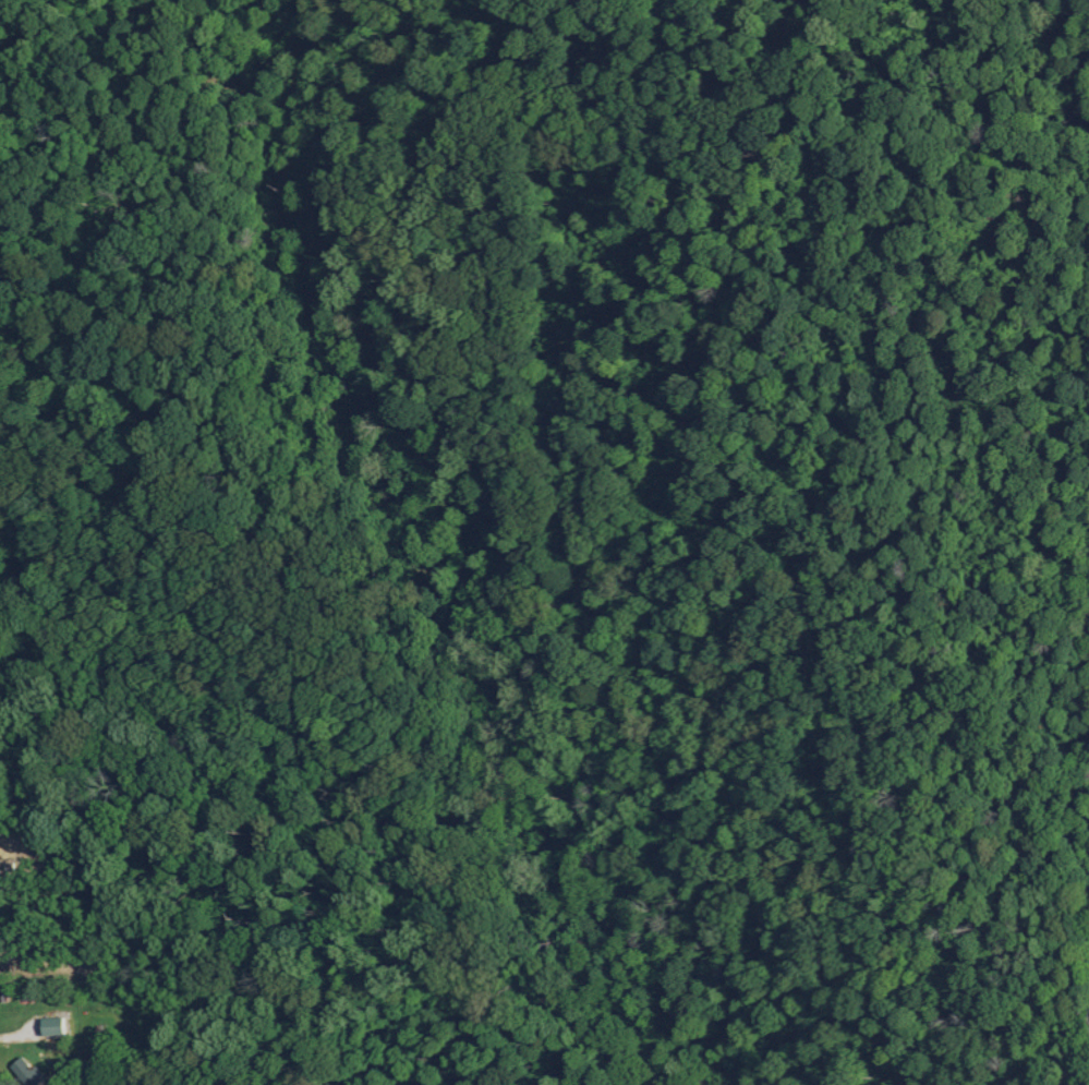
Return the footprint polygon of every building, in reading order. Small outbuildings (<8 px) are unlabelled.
[(40,1017),(40,1034),(62,1033),(61,1016),(40,1017)] [(26,1084),(36,1084),(45,1076),(34,1064),(31,1067),(20,1055),(8,1065),(26,1084)]
